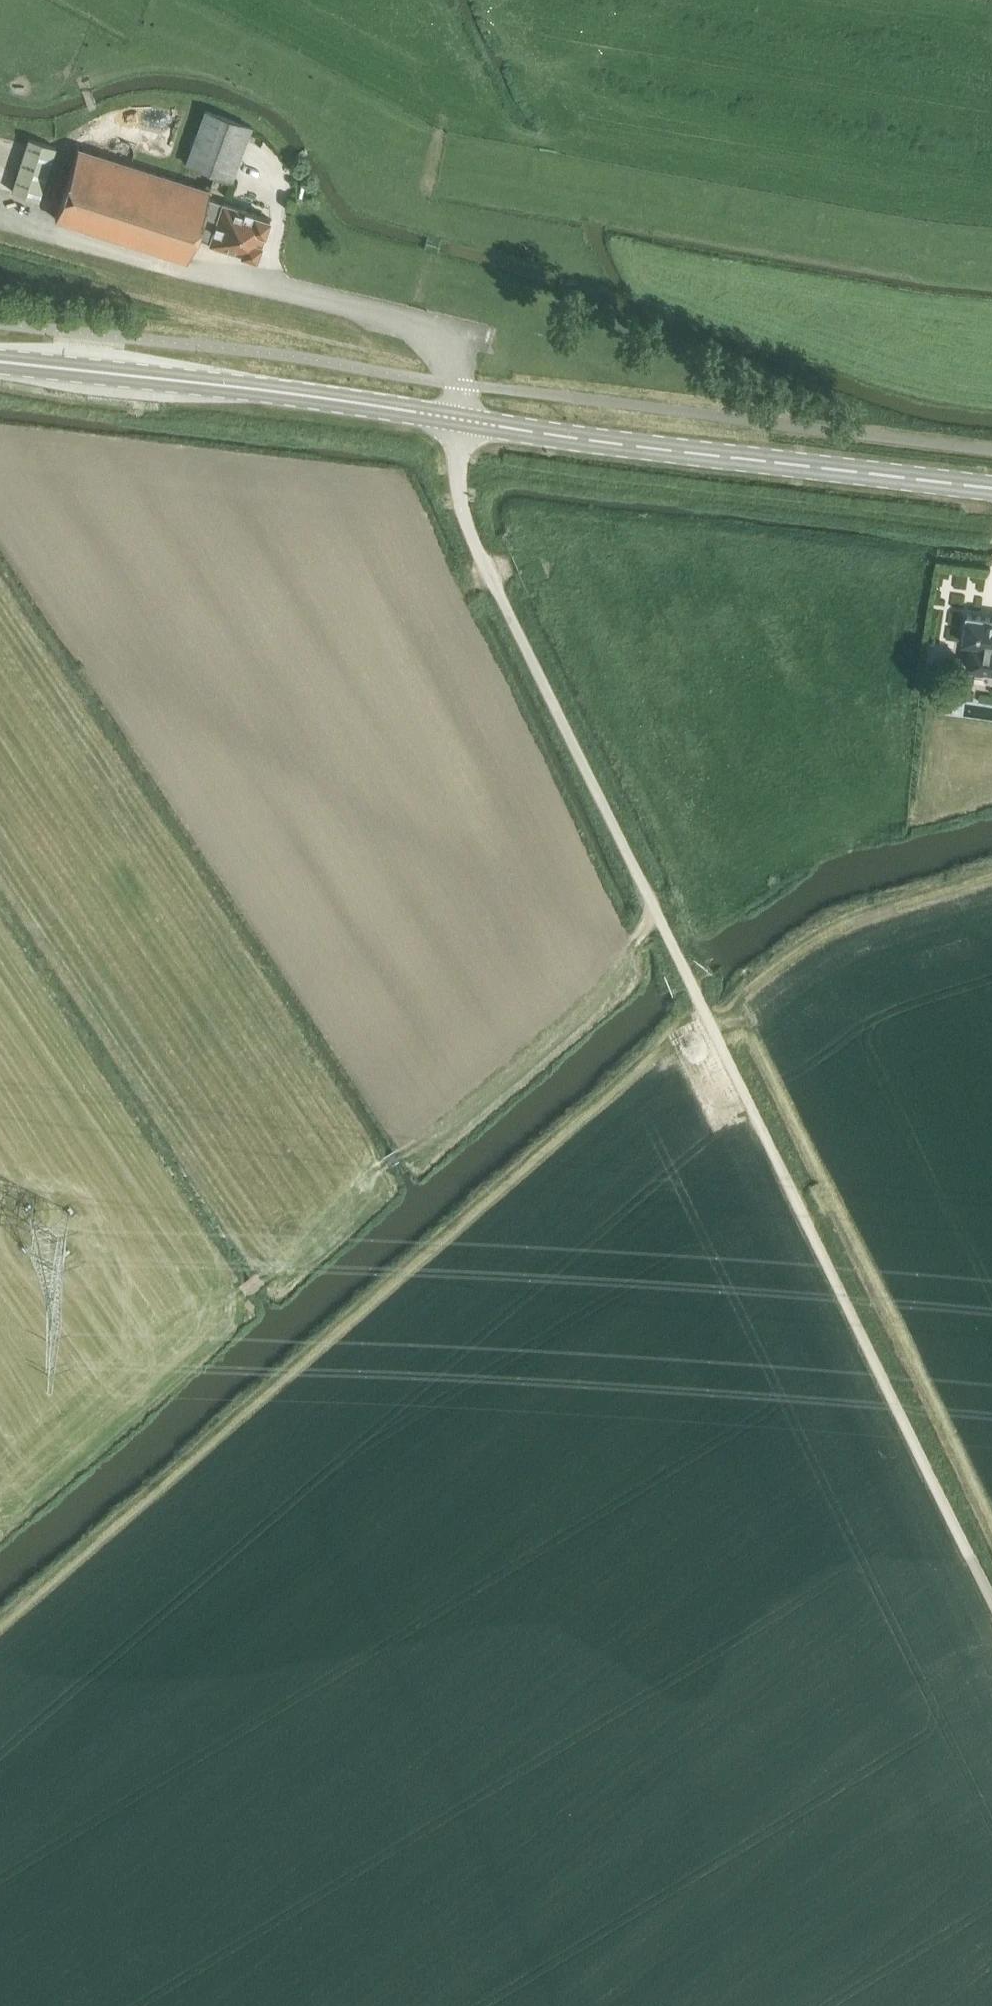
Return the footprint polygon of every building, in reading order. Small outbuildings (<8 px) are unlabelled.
[(232,180),(252,127),(206,111),(186,164),(215,174),(232,180)] [(29,138),(12,191),(39,199),(56,147),(29,138)] [(210,243),(256,258),(269,217),(208,198),(212,185),(206,183),(205,188),(78,148),(55,218),(187,260),(195,236),(210,241),(210,243)] [(969,614),(965,642),(972,643),(969,669),(991,672),(991,617),(969,614)]
